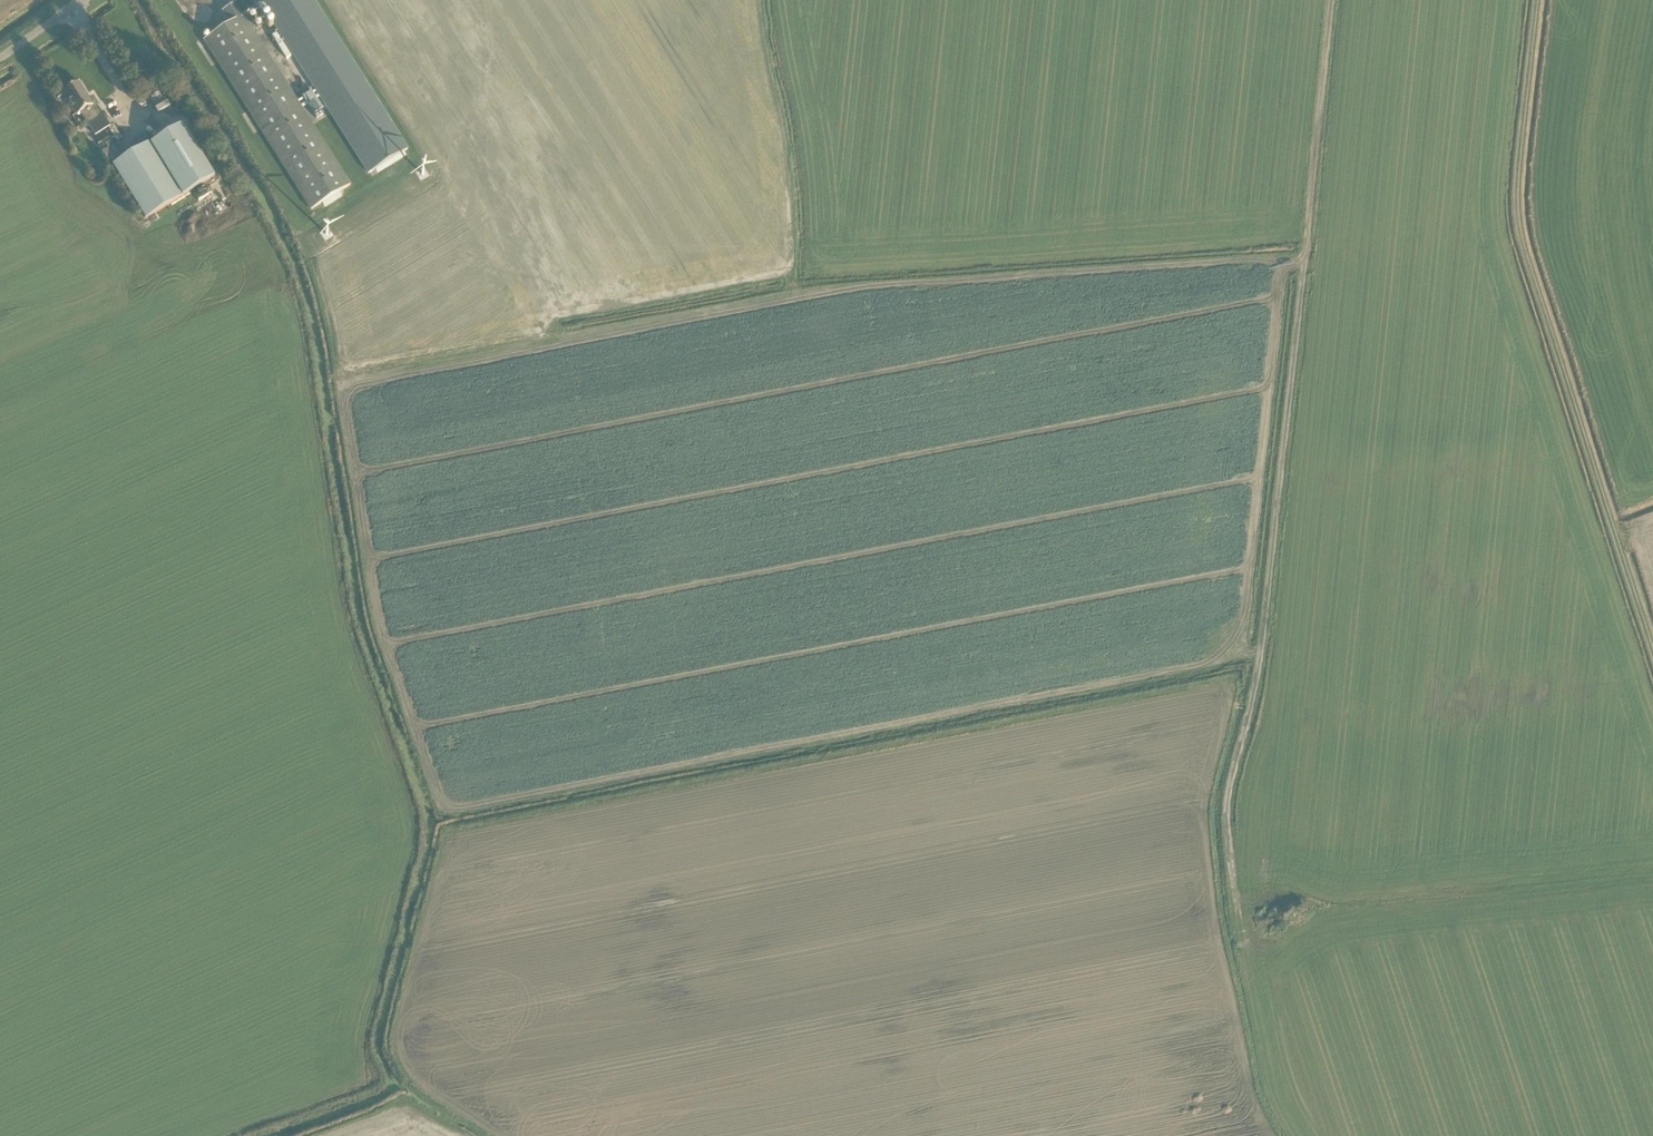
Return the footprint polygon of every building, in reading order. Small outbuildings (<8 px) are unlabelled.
[(242,16),(261,4),(368,174),(407,150),(312,0),(241,0),(234,4),(242,16)] [(242,16),(234,4),(222,12),(230,24),(204,41),(258,126),(256,127),(247,114),(243,117),(253,134),(258,131),(257,130),(259,129),(311,211),(321,204),(324,208),(341,197),(339,193),(349,186),(242,16)] [(277,34),(272,37),(286,60),(291,57),(277,34)] [(95,137),(110,127),(95,103),(92,105),(79,84),(63,94),(76,116),(80,114),(95,137)] [(310,93),(303,97),(314,116),(322,111),(310,93)] [(145,220),(214,177),(182,125),(114,167),(145,220)] [(100,145),(110,162),(122,155),(112,138),(100,145)]
